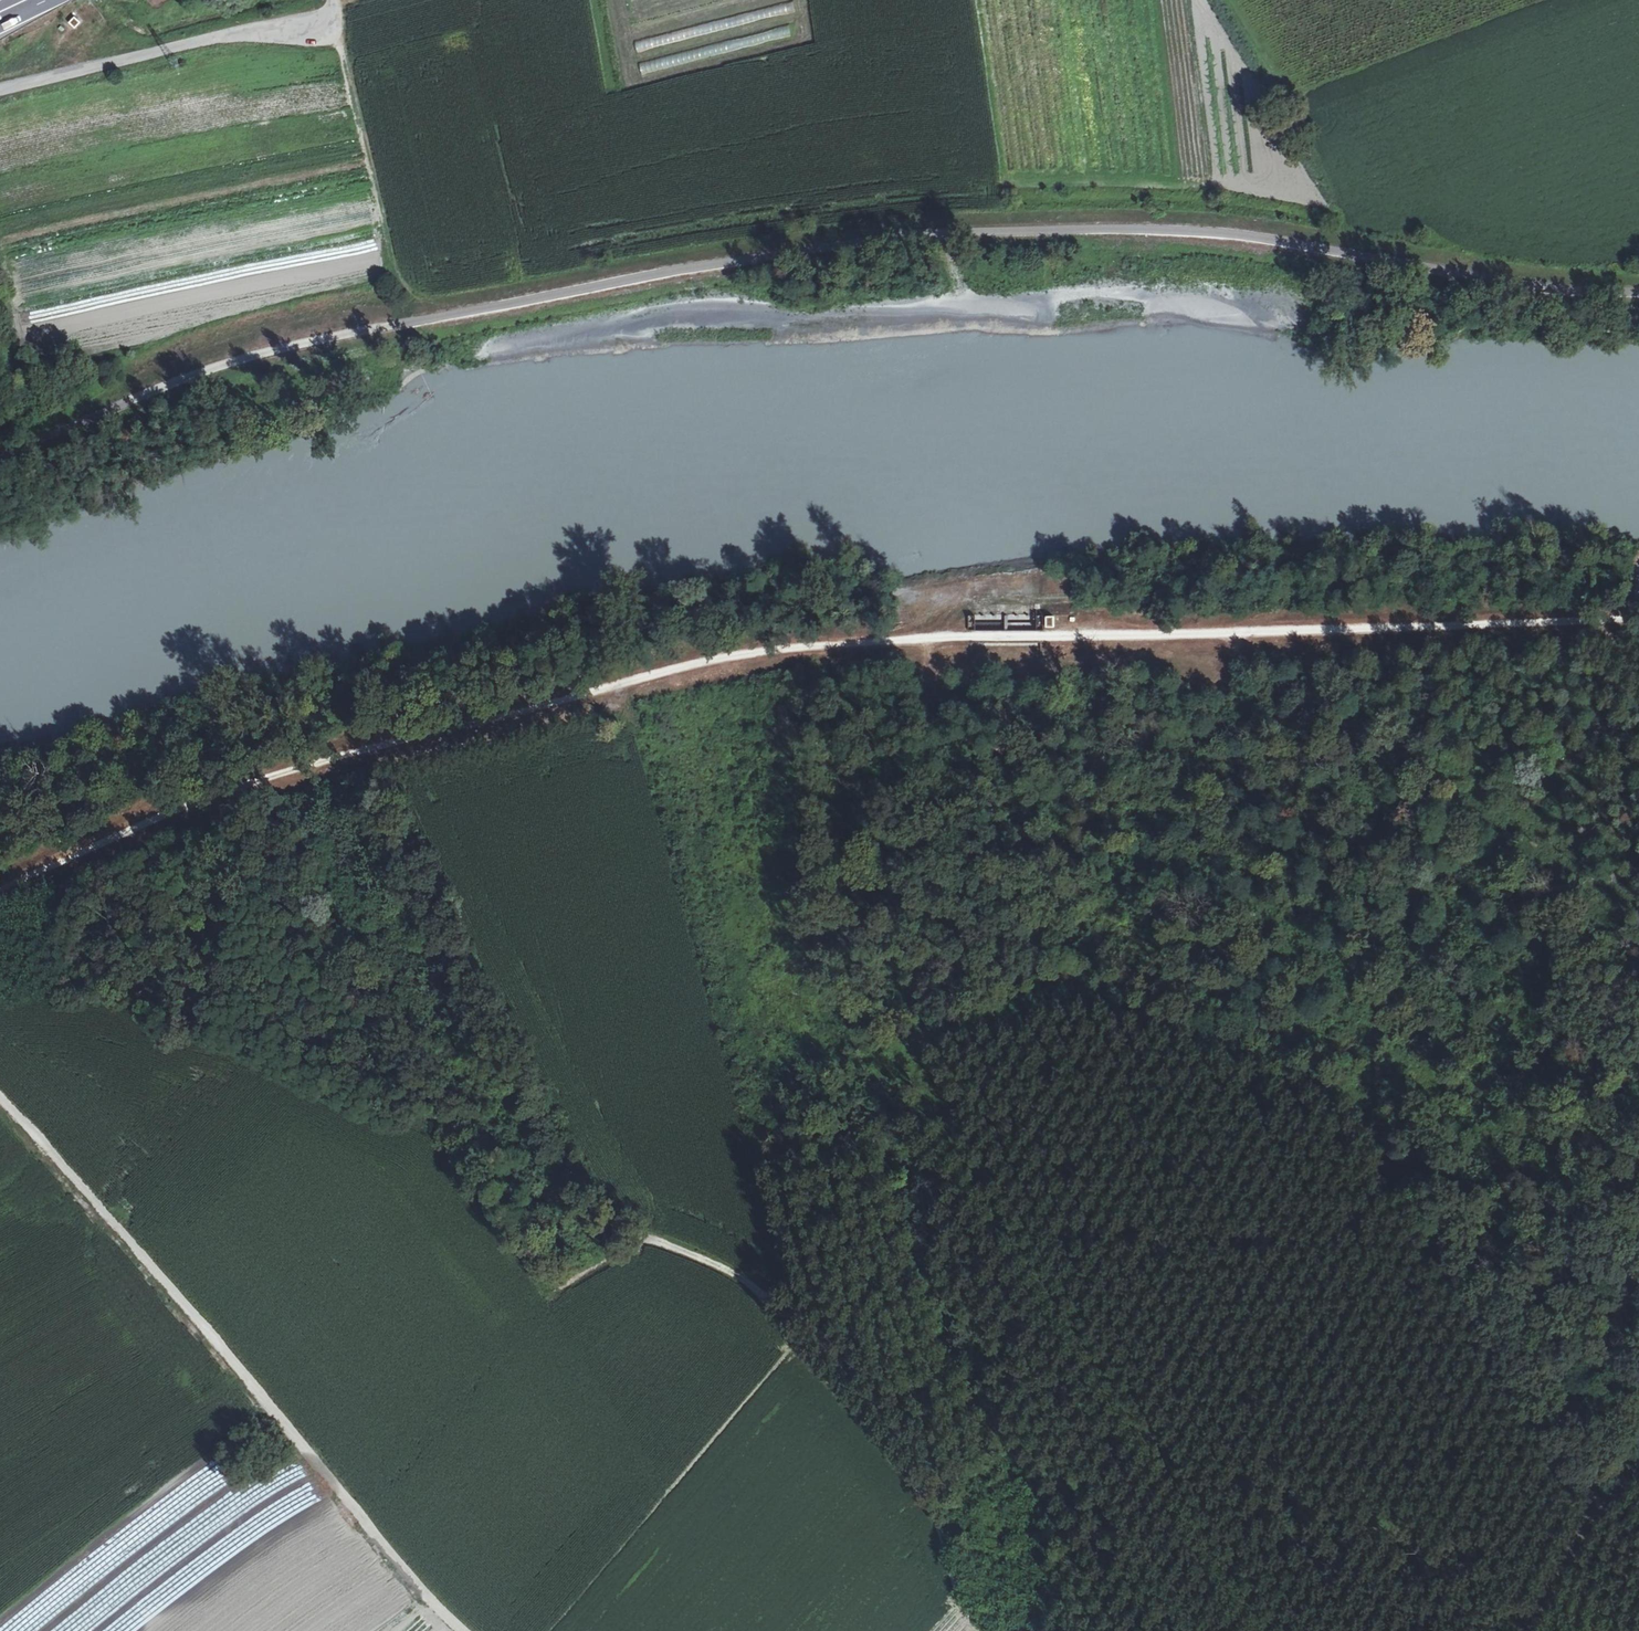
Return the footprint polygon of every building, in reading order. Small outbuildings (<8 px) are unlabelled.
[(792,1),(634,42),(637,53),(795,12),(792,1)] [(788,25),(639,62),(642,74),(791,37),(788,25)] [(1605,607),(1607,616),(1626,613),(1624,603),(1605,607)] [(1044,617),(1045,628),(1055,627),(1054,616),(1044,617)]
